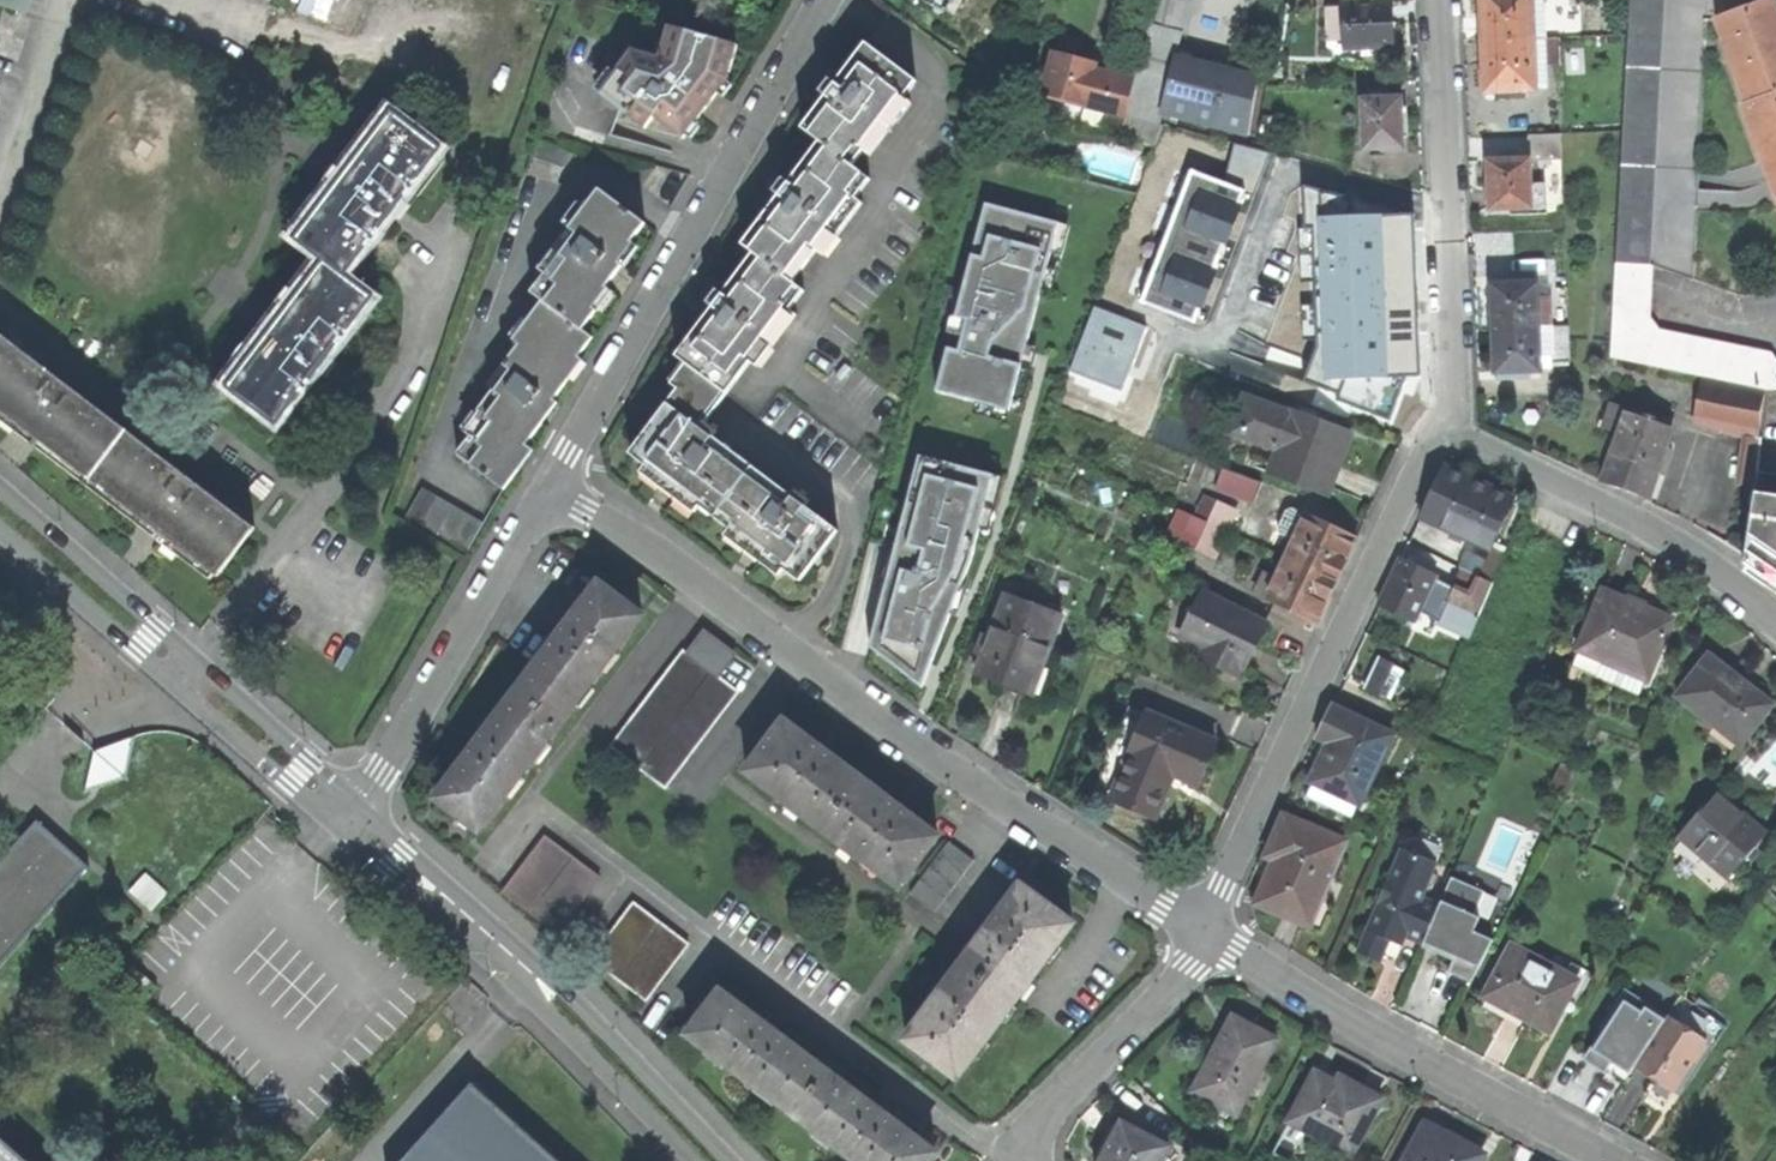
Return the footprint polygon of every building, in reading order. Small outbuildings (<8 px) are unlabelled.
[(25,13),(30,0),(0,0),(0,4),(25,13)] [(1162,113),(1188,0),(1152,0),(1135,82),(1129,113),(1160,120),(1162,113)] [(1480,9),(1482,42),(1544,39),(1543,13),(1531,13),(1530,0),(1480,0),(1480,9)] [(1716,19),(1769,0),(1629,0),(1610,357),(1753,387),(1765,389),(1775,389),(1775,363),(1769,352),(1658,330),(1647,316),(1650,265),(1737,295),(1740,294),(1745,213),(1693,212),(1703,13),(1716,19)] [(1716,19),(1748,106),(1743,108),(1775,197),(1775,0),(1769,0),(1716,19)] [(1390,1),(1341,3),(1341,5),(1342,30),(1343,49),(1360,48),(1370,48),(1393,47),(1391,25),(1390,1)] [(1328,31),(1342,30),(1341,5),(1327,5),(1328,31)] [(597,92),(643,127),(653,115),(681,137),(698,115),(691,109),(698,100),(703,93),(711,99),(727,76),(726,74),(736,45),(667,25),(657,59),(630,50),(597,92)] [(1556,38),(1544,39),(1482,42),(1483,73),(1483,92),(1495,92),(1496,100),(1523,99),(1523,91),(1534,90),(1533,65),(1545,65),(1544,53),(1556,52),(1556,38)] [(802,127),(819,140),(844,160),(856,144),(870,155),(910,101),(904,96),(916,79),(866,41),(835,82),(830,77),(823,85),(819,91),(825,96),(802,127)] [(1370,56),(1370,48),(1360,48),(1360,56),(1370,56)] [(1047,96),(1125,116),(1128,117),(1129,113),(1135,82),(1093,71),(1095,63),(1072,58),(1054,53),(1048,78),(1051,78),(1047,96)] [(1162,113),(1246,134),(1259,84),(1175,63),(1162,113)] [(1369,91),(1369,98),(1379,98),(1378,90),(1369,91)] [(1369,98),(1361,99),(1362,149),(1402,148),(1401,120),(1400,97),(1379,98),(1369,98)] [(289,234),(317,256),(342,275),(391,211),(439,148),(392,112),(390,115),(383,110),(289,234)] [(1128,117),(1125,116),(1121,135),(1156,144),(1163,125),(1128,117)] [(1560,134),(1527,136),(1528,160),(1516,160),(1505,160),(1487,161),(1488,184),(1489,209),(1494,209),(1494,215),(1545,212),(1544,184),(1543,184),(1541,160),(1560,159),(1560,134)] [(522,172),(555,184),(567,151),(534,139),(522,172)] [(742,243),(753,252),(793,282),(817,250),(824,255),(863,203),(856,197),(869,179),(844,160),(819,140),(789,181),(782,176),(776,185),(772,190),(778,195),(742,243)] [(1505,152),(1505,160),(1516,160),(1516,152),(1505,152)] [(530,290),(542,300),(581,328),(594,310),(597,312),(611,292),(604,286),(613,274),(620,264),(625,268),(653,231),(596,190),(551,249),(557,254),(530,290)] [(1225,266),(1272,284),(1286,249),(1281,247),(1288,229),(1297,206),(1256,190),(1225,266)] [(928,393),(1003,412),(1057,223),(979,202),(928,393)] [(675,355),(693,369),(726,393),(751,360),(756,365),(796,313),(790,308),(803,290),(793,282),(753,252),(722,292),(716,287),(712,293),(705,301),(712,306),(675,355)] [(222,382),(276,424),(323,363),(372,297),(342,275),(317,256),(222,382)] [(1525,276),(1494,277),(1494,285),(1492,285),(1492,301),(1493,329),(1550,326),(1549,295),(1536,295),(1535,283),(1525,284),(1525,276)] [(454,451),(502,488),(531,450),(524,444),(540,421),(536,418),(543,409),(582,359),(578,355),(592,336),(581,328),(542,300),(527,320),(532,324),(487,385),(492,390),(476,409),(484,414),(454,451)] [(1380,354),(1392,321),(1337,300),(1325,333),(1371,351),(1380,354)] [(1568,326),(1550,326),(1493,329),(1494,358),(1495,372),(1497,372),(1498,379),(1527,378),(1527,371),(1539,370),(1539,356),(1551,356),(1552,361),(1569,361),(1568,326)] [(92,477),(127,430),(1,334),(0,336),(0,408),(26,427),(92,477)] [(800,581),(838,530),(806,507),(811,501),(797,491),(793,497),(713,437),(718,432),(705,422),(726,393),(693,369),(630,452),(646,464),(641,471),(661,486),(695,512),(701,506),(730,528),(725,534),(746,550),(779,575),(784,569),(800,581)] [(1670,410),(1693,419),(1721,424),(1721,431),(1746,436),(1743,463),(1740,483),(1753,484),(1758,438),(1763,392),(1699,380),(1695,405),(1673,398),(1670,410)] [(1266,472),(1325,494),(1334,470),(1338,458),(1341,459),(1350,433),(1295,412),(1293,415),(1242,397),(1224,441),(1252,452),(1254,445),(1274,452),(1266,472)] [(1627,490),(1646,496),(1671,424),(1610,404),(1608,410),(1603,408),(1597,426),(1617,432),(1601,481),(1627,490)] [(157,527),(219,575),(255,528),(127,430),(92,477),(157,527)] [(994,476),(908,455),(862,649),(915,692),(976,552),(994,476)] [(1214,489),(1253,503),(1261,482),(1222,467),(1221,470),(1205,465),(1199,480),(1215,485),(1214,489)] [(1472,555),(1485,561),(1479,575),(1493,580),(1504,553),(1491,548),(1513,499),(1482,486),(1442,468),(1420,517),(1478,542),(1472,555)] [(1756,470),(1743,561),(1775,584),(1775,473),(1756,470)] [(404,514),(465,549),(483,520),(423,484),(404,514)] [(1232,511),(1217,504),(1218,503),(1206,498),(1189,538),(1195,541),(1192,548),(1213,557),(1232,511)] [(1295,535),(1285,555),(1337,579),(1347,557),(1356,537),(1305,513),(1305,514),(1295,509),(1291,517),(1284,514),(1278,528),(1295,535)] [(1265,597),(1317,621),(1327,600),(1337,579),(1285,555),(1276,575),(1265,570),(1255,591),(1265,596),(1265,597)] [(1434,576),(1399,558),(1383,592),(1378,603),(1413,620),(1426,594),(1478,616),(1492,582),(1462,569),(1455,584),(1473,592),(1471,594),(1434,576)] [(557,726),(638,619),(596,587),(558,636),(515,693),(557,726)] [(1233,675),(1237,667),(1242,669),(1251,651),(1265,622),(1200,589),(1187,615),(1194,618),(1184,638),(1202,648),(1211,652),(1206,662),(1233,675)] [(1646,678),(1670,619),(1642,607),(1601,590),(1578,649),(1579,650),(1572,666),(1638,694),(1645,677),(1646,678)] [(1061,613),(1007,592),(991,634),(983,631),(975,651),(984,654),(976,674),(1001,683),(1031,695),(1061,613)] [(1177,635),(1184,638),(1194,618),(1187,615),(1177,635)] [(663,790),(736,693),(715,678),(730,657),(701,636),(685,657),(680,653),(608,749),(663,790)] [(1197,658),(1206,662),(1211,652),(1202,648),(1197,658)] [(1676,695),(1740,745),(1772,703),(1737,676),(1708,654),(1676,695)] [(1375,656),(1361,689),(1379,697),(1393,664),(1375,656)] [(477,833),(557,726),(515,693),(478,743),(434,801),(477,833)] [(1391,733),(1330,704),(1320,727),(1316,736),(1327,742),(1310,780),(1338,793),(1340,791),(1360,801),(1391,733)] [(1143,722),(1125,715),(1092,791),(1154,817),(1167,785),(1176,789),(1179,783),(1181,778),(1196,784),(1214,742),(1147,713),(1143,722)] [(743,773),(820,830),(857,779),(822,754),(781,723),(743,773)] [(126,739),(87,750),(97,784),(136,774),(126,739)] [(896,887),(934,836),(909,818),(857,779),(820,830),(896,887)] [(1728,878),(1765,832),(1744,813),(1717,791),(1678,836),(1728,878)] [(1344,840),(1284,814),(1271,843),(1266,855),(1274,859),(1255,904),(1308,929),(1344,840)] [(94,865),(44,818),(2,864),(0,866),(0,967),(94,865)] [(597,880),(542,838),(500,894),(555,936),(597,880)] [(906,894),(931,914),(970,862),(945,843),(906,894)] [(1399,847),(1356,950),(1369,956),(1379,960),(1388,938),(1400,943),(1404,936),(1421,943),(1439,902),(1421,895),(1435,862),(1399,847)] [(1451,881),(1422,950),(1452,962),(1446,975),(1474,986),(1492,944),(1474,936),(1481,921),(1487,924),(1497,900),(1451,881)] [(989,925),(961,963),(1011,1003),(1069,926),(1017,886),(989,925)] [(687,947),(630,905),(587,961),(644,1004),(687,947)] [(1565,972),(1511,943),(1486,990),(1517,1008),(1528,1014),(1525,1018),(1549,1031),(1564,1005),(1568,1007),(1582,990),(1592,972),(1571,961),(1565,972)] [(931,1004),(903,1042),(954,1080),(1011,1003),(961,963),(931,1004)] [(1599,1026),(1602,1028),(1586,1053),(1599,1061),(1624,1078),(1628,1072),(1629,1073),(1634,1065),(1667,1014),(1679,995),(1637,967),(1599,1026)] [(685,1035),(795,1118),(827,1076),(777,1038),(718,993),(685,1035)] [(1705,1039),(1667,1014),(1634,1065),(1653,1078),(1671,1091),(1705,1039)] [(1189,1094),(1232,1117),(1272,1042),(1229,1019),(1210,1055),(1189,1094)] [(931,1154),(877,1113),(827,1076),(795,1118),(850,1160),(926,1160),(931,1154)] [(1333,1086),(1314,1076),(1288,1124),(1349,1156),(1378,1101),(1351,1087),(1337,1080),(1333,1086)] [(469,1086),(400,1160),(551,1160),(469,1086)] [(1165,1149),(1119,1124),(1100,1160),(1159,1160),(1165,1149)] [(1423,1126),(1405,1160),(1479,1160),(1482,1156),(1452,1140),(1423,1126)] [(0,1135),(0,1160),(29,1160),(0,1135)]
